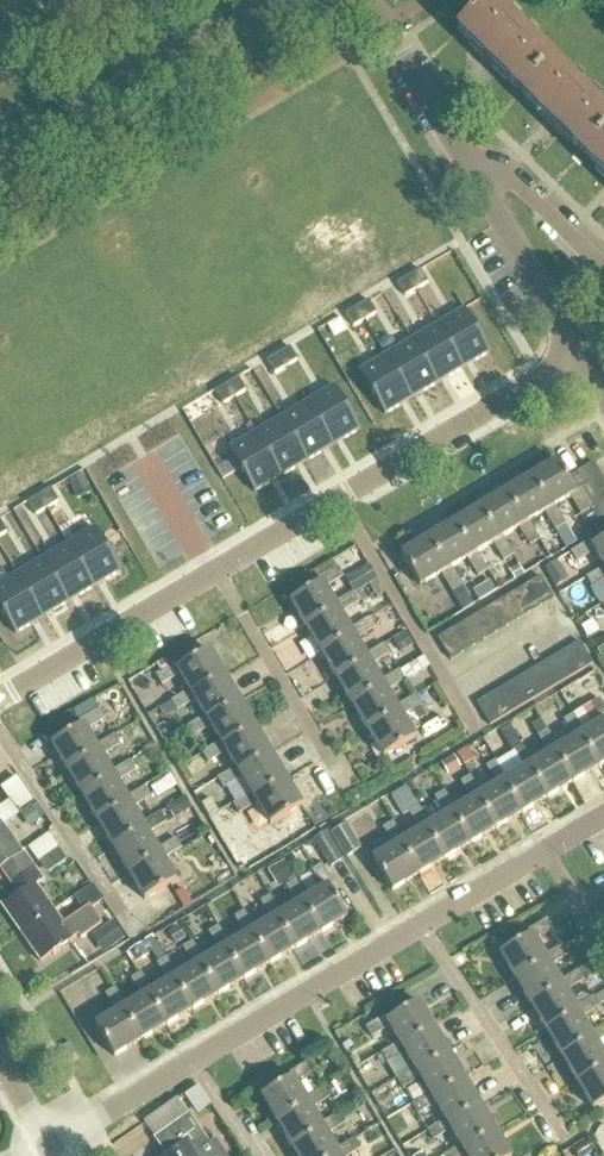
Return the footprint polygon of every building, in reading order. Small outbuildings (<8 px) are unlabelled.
[(490,1),(458,33),(486,61),(503,44),(507,48),(522,33),(490,1)] [(521,96),(553,64),(522,33),(507,48),(511,52),(494,69),(521,96)] [(569,110),(584,94),(553,64),(521,96),(548,123),(565,106),(569,110)] [(603,137),(603,114),(584,94),(569,110),(573,113),(556,131),(583,158),(603,137)] [(583,158),(603,179),(603,137),(583,158)] [(421,272),(409,279),(417,292),(429,285),(421,272)] [(409,279),(398,286),(406,299),(417,292),(409,279)] [(368,303),(357,310),(364,323),(376,317),(368,303)] [(357,310),(345,317),(353,330),(364,323),(357,310)] [(464,312),(438,327),(464,371),(490,355),(464,312)] [(438,327),(412,343),(437,386),(464,371),(438,327)] [(412,343),(385,359),(411,402),(437,386),(412,343)] [(290,349),(279,356),(287,369),(298,363),(290,349)] [(279,356),(268,363),(275,376),(287,369),(279,356)] [(385,359),(359,374),(385,418),(411,402),(385,359)] [(238,381),(226,387),(234,401),(246,394),(238,381)] [(226,387),(215,394),(223,407),(234,401),(226,387)] [(334,389),(308,405),(334,448),(360,432),(334,389)] [(10,413),(0,396),(0,419),(10,413)] [(308,405),(282,420),(307,464),(334,448),(308,405)] [(282,420),(255,436),(281,479),(307,464),(282,420)] [(255,436),(229,452),(255,495),(281,479),(255,436)] [(577,492),(569,478),(564,481),(555,465),(529,481),(547,513),(553,509),(570,500),(581,518),(589,513),(584,504),(577,492)] [(592,465),(569,478),(577,492),(600,479),(592,465)] [(603,492),(603,485),(600,479),(577,492),(584,504),(603,492)] [(564,528),(553,509),(547,513),(529,481),(503,496),(522,528),(527,525),(544,515),(554,533),(564,528)] [(51,491),(40,498),(48,511),(59,504),(51,491)] [(603,508),(603,492),(584,504),(589,513),(591,516),(603,508)] [(538,543),(527,525),(522,528),(503,496),(478,511),(497,543),(502,540),(518,531),(528,548),(538,543)] [(40,498),(29,504),(36,518),(48,511),(40,498)] [(603,523),(603,508),(591,516),(598,527),(603,523)] [(512,558),(502,540),(497,543),(478,511),(452,526),(471,558),(476,556),(492,546),(503,563),(512,558)] [(487,573),(476,556),(471,558),(452,526),(427,541),(446,574),(450,571),(466,561),(477,579),(487,573)] [(95,531),(69,546),(94,590),(121,574),(95,531)] [(591,548),(588,543),(570,554),(575,563),(593,553),(603,570),(603,572),(603,540),(591,548)] [(460,589),(450,571),(446,574),(427,541),(400,557),(420,589),(440,577),(450,595),(451,594),(460,589)] [(561,542),(550,548),(555,556),(566,550),(561,542)] [(69,546),(42,562),(68,605),(94,590),(69,546)] [(42,562),(16,577),(42,621),(68,605),(42,562)] [(354,595),(378,580),(369,567),(345,581),(354,595)] [(515,582),(524,577),(518,568),(510,573),(515,582)] [(289,604),(305,630),(335,612),(332,607),(322,590),(341,579),(336,570),(317,582),(319,586),(289,604)] [(603,570),(585,580),(591,590),(603,582),(603,572),(603,570)] [(0,587),(0,610),(16,637),(42,621),(16,577),(0,587)] [(539,580),(528,587),(541,609),(552,602),(539,580)] [(585,580),(579,586),(584,594),(591,590),(585,580)] [(360,611),(383,597),(375,584),(352,597),(357,605),(360,611)] [(541,609),(528,587),(516,593),(530,615),(541,609)] [(463,613),(473,607),(462,588),(460,589),(451,594),(463,613)] [(530,615),(516,593),(505,600),(518,622),(530,615)] [(351,595),(332,607),(335,612),(305,630),(320,656),(351,638),(348,632),(338,616),(357,605),(352,597),(351,595)] [(518,622),(505,600),(494,607),(507,629),(518,622)] [(507,629),(494,607),(482,613),(495,636),(507,629)] [(495,636),(482,613),(471,620),(484,642),(495,636)] [(384,629),(397,621),(393,614),(380,622),(384,629)] [(484,642),(471,620),(459,627),(472,649),(484,642)] [(367,621),(348,632),(351,638),(320,656),(336,682),(367,663),(364,658),(354,641),(372,630),(367,621)] [(593,622),(583,628),(589,637),(599,631),(593,622)] [(472,649),(459,627),(448,634),(461,656),(472,649)] [(461,656),(448,634),(436,640),(449,663),(461,656)] [(579,645),(568,652),(581,672),(592,666),(579,645)] [(382,647),(364,658),(367,663),(336,682),(351,707),(382,689),(380,684),(370,667),(388,656),(382,647)] [(581,672),(568,652),(557,659),(569,679),(581,672)] [(180,677),(190,693),(193,699),(224,680),(208,654),(178,671),(176,667),(157,678),(163,688),(180,677)] [(421,659),(398,673),(403,681),(427,667),(421,659)] [(569,679),(557,659),(545,666),(558,686),(569,679)] [(558,686),(545,666),(534,672),(547,693),(558,686)] [(547,693),(534,672),(523,679),(535,700),(547,693)] [(398,673),(380,684),(382,689),(351,707),(366,733),(398,714),(395,709),(385,692),(403,682),(398,673)] [(535,700),(523,679),(511,686),(524,707),(535,700)] [(239,706),(224,680),(193,699),(190,693),(172,704),(177,711),(178,713),(196,703),(205,719),(209,724),(239,706)] [(524,707),(511,686),(500,693),(513,714),(524,707)] [(513,714),(500,693),(489,700),(501,721),(513,714)] [(400,719),(419,708),(413,698),(395,709),(398,714),(366,733),(382,760),(414,741),(400,719)] [(501,721),(489,700),(477,707),(490,728),(501,721)] [(79,724),(98,712),(92,702),(73,714),(79,724)] [(600,702),(590,708),(600,725),(584,735),(580,738),(598,770),(603,766),(603,709),(600,702)] [(177,711),(172,704),(160,711),(165,719),(177,711)] [(255,731),(239,706),(209,724),(205,719),(188,730),(193,739),(211,728),(221,745),(224,750),(255,731)] [(52,747),(68,773),(99,754),(96,750),(87,733),(105,722),(98,712),(79,724),(82,729),(52,747)] [(580,738),(584,735),(574,718),(564,724),(575,741),(558,751),(553,754),(572,785),(598,770),(580,738)] [(539,739),(546,734),(540,724),(533,729),(539,739)] [(270,757),(255,731),(224,750),(221,745),(203,755),(209,765),(226,754),(237,771),(240,775),(270,757)] [(553,754),(558,751),(548,733),(546,734),(539,739),(549,756),(532,766),(528,769),(547,800),(572,785),(553,754)] [(115,739),(96,750),(99,754),(68,773),(83,799),(115,780),(112,775),(102,759),(120,748),(115,739)] [(528,769),(532,766),(522,749),(512,754),(523,772),(507,781),(502,784),(521,816),(547,800),(528,769)] [(464,767),(474,761),(467,750),(457,756),(464,767)] [(255,801),(286,783),(270,757),(240,775),(237,771),(219,782),(224,791),(242,780),(252,796),(255,801)] [(454,758),(443,765),(449,774),(460,768),(454,758)] [(130,764),(112,775),(115,780),(83,799),(98,824),(130,805),(127,800),(118,784),(135,774),(130,764)] [(502,784),(507,781),(497,764),(487,770),(497,787),(481,797),(476,799),(495,831),(521,816),(502,784)] [(176,786),(168,774),(150,786),(158,798),(176,786)] [(18,814),(33,803),(16,779),(0,790),(18,814)] [(476,799),(481,797),(471,779),(461,785),(472,802),(455,812),(450,815),(470,847),(495,831),(476,799)] [(271,828),(302,809),(286,783),(255,801),(252,796),(234,807),(240,817),(258,806),(271,828)] [(145,790),(127,800),(130,805),(98,824),(114,850),(146,831),(143,826),(133,810),(151,799),(145,790)] [(450,815),(455,812),(445,795),(436,800),(446,817),(429,827),(425,830),(444,862),(470,847),(450,815)] [(174,822),(192,811),(185,800),(168,811),(174,822)] [(211,801),(202,806),(210,819),(219,814),(211,801)] [(405,806),(410,815),(419,810),(414,801),(405,806)] [(40,821),(45,818),(37,806),(32,810),(31,808),(19,817),(29,830),(40,822),(40,821)] [(425,830),(429,827),(419,810),(410,815),(409,815),(420,833),(404,842),(400,845),(418,877),(444,862),(425,830)] [(161,815),(143,826),(146,831),(114,850),(129,875),(161,856),(158,852),(149,836),(166,825),(161,815)] [(400,845),(404,842),(394,825),(384,831),(394,848),(373,861),(392,893),(418,877),(400,845)] [(361,851),(347,826),(330,836),(344,859),(345,861),(361,851)] [(3,828),(0,831),(0,871),(1,870),(11,884),(34,868),(24,855),(23,856),(3,828)] [(330,836),(328,833),(315,841),(330,867),(344,859),(330,836)] [(164,862),(182,851),(176,841),(158,852),(161,856),(129,875),(145,902),(177,882),(164,862)] [(279,890),(295,881),(284,863),(268,873),(279,890)] [(44,883),(34,868),(11,884),(19,895),(2,907),(22,935),(54,912),(37,888),(44,883)] [(346,920),(328,890),(333,888),(321,868),(313,874),(323,891),(307,901),(301,904),(320,935),(346,920)] [(301,904),(307,901),(296,883),(288,888),(298,906),(281,916),(275,920),(294,951),(320,935),(301,904)] [(275,920),(281,916),(271,899),(261,904),(272,922),(255,931),(250,935),(268,966),(294,951),(275,920)] [(54,912),(22,935),(42,963),(79,936),(81,939),(95,929),(102,924),(89,906),(69,921),(63,925),(54,912)] [(250,935),(255,931),(244,914),(235,919),(246,937),(229,947),(224,950),(243,981),(268,966),(250,935)] [(500,955),(516,982),(548,963),(544,957),(534,941),(552,931),(546,921),(526,933),(529,938),(500,955)] [(103,956),(124,941),(112,924),(91,939),(103,956)] [(175,947),(186,940),(178,928),(168,935),(175,947)] [(224,950),(229,947),(219,929),(210,935),(220,952),(203,962),(198,965),(217,997),(243,981),(224,950)] [(198,965),(203,962),(193,945),(184,950),(194,968),(178,978),(173,981),(192,1012),(217,997),(198,965)] [(142,947),(129,954),(136,965),(148,957),(142,947)] [(561,947),(544,957),(548,963),(516,982),(531,1007),(563,989),(560,983),(550,968),(568,957),(561,947)] [(152,954),(159,965),(165,961),(159,950),(152,954)] [(173,981),(178,978),(167,960),(165,961),(159,965),(158,966),(168,983),(152,993),(147,996),(166,1027),(192,1012),(173,981)] [(603,983),(603,971),(598,961),(577,973),(583,983),(584,982),(590,992),(603,983)] [(577,973),(560,983),(563,989),(531,1007),(546,1033),(578,1015),(575,1009),(565,993),(583,983),(577,973)] [(147,996),(152,993),(142,976),(132,981),(143,998),(126,1008),(121,1011),(141,1043),(166,1027),(147,996)] [(95,1027),(114,1058),(141,1043),(121,1011),(126,1008),(116,991),(107,996),(117,1013),(95,1027)] [(592,999),(575,1009),(578,1015),(546,1033),(562,1059),(594,1041),(590,1035),(581,1019),(598,1009),(592,999)] [(389,1028),(399,1044),(402,1049),(433,1031),(417,1004),(388,1022),(385,1016),(365,1028),(371,1039),(389,1028)] [(590,1035),(594,1041),(562,1059),(577,1085),(603,1069),(603,1059),(596,1045),(603,1040),(603,1027),(590,1035)] [(449,1056),(433,1031),(402,1049),(399,1044),(381,1055),(386,1065),(404,1054),(414,1070),(417,1076),(449,1056)] [(464,1082),(449,1056),(417,1076),(414,1070),(396,1080),(401,1089),(419,1078),(429,1095),(433,1102),(464,1082)] [(260,1099),(275,1125),(307,1106),(305,1101),(295,1085),(314,1074),(308,1064),(288,1076),(290,1080),(260,1099)] [(577,1085),(593,1111),(603,1105),(603,1069),(577,1085)] [(480,1108),(464,1082),(433,1102),(429,1095),(411,1106),(417,1116),(435,1105),(445,1122),(448,1127),(480,1108)] [(331,1103),(346,1095),(339,1083),(324,1092),(329,1099),(331,1103)] [(188,1096),(196,1107),(205,1101),(197,1090),(188,1096)] [(323,1090),(305,1101),(307,1106),(275,1125),(291,1151),(323,1132),(320,1127),(310,1110),(329,1099),(324,1092),(323,1090)] [(495,1133),(480,1108),(448,1127),(445,1122),(427,1132),(433,1142),(450,1131),(460,1147),(464,1153),(495,1133)] [(200,1152),(209,1145),(189,1116),(155,1140),(167,1155),(203,1155),(200,1152)] [(320,1127),(323,1132),(291,1151),(294,1155),(337,1155),(335,1153),(326,1136),(344,1125),(339,1116),(320,1127)] [(495,1133),(464,1153),(460,1147),(446,1155),(508,1155),(495,1133)] [(402,1148),(410,1144),(406,1137),(398,1142),(402,1148)] [(335,1153),(337,1155),(351,1155),(360,1151),(354,1142),(335,1153)] [(590,1155),(584,1146),(573,1152),(575,1155),(590,1155)]
